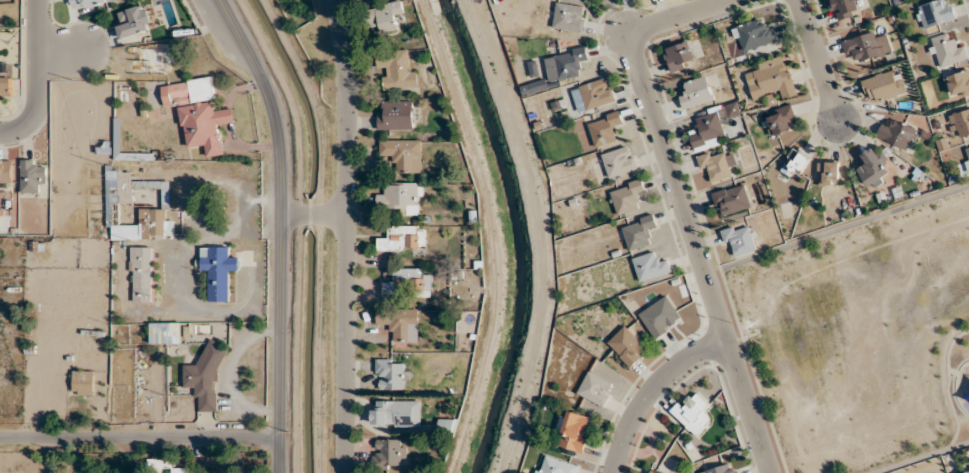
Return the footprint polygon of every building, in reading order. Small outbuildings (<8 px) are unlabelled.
[(72,10),(112,4),(112,0),(71,0),(72,10)] [(378,35),(400,27),(396,16),(405,13),(400,0),(398,0),(369,10),(378,35)] [(837,19),(860,12),(856,0),(831,0),(837,19)] [(923,30),(955,19),(949,0),(938,0),(916,8),(923,30)] [(586,6),(556,2),(553,28),(583,32),(586,6)] [(115,13),(123,37),(155,28),(148,3),(115,13)] [(776,40),(770,23),(762,25),(760,18),(732,28),(740,53),(776,40)] [(856,54),(858,61),(892,53),(886,31),(876,33),(875,32),(843,40),(846,56),(856,54)] [(928,40),(938,68),(968,58),(963,41),(954,44),(950,32),(928,40)] [(696,65),(689,41),(664,48),(671,72),(696,65)] [(549,82),(582,76),(580,65),(589,63),(586,46),(544,55),(549,82)] [(412,49),(376,54),(378,69),(382,68),(386,91),(417,87),(412,49)] [(752,100),(778,92),(780,99),(796,95),(784,55),(750,65),(752,71),(745,73),(752,100)] [(905,93),(899,69),(861,79),(868,103),(905,93)] [(968,94),(968,69),(945,77),(953,100),(968,94)] [(689,91),(679,95),(684,110),(714,100),(705,75),(686,82),(689,91)] [(8,104),(8,97),(12,97),(12,77),(0,77),(0,104),(8,104)] [(579,86),(587,110),(615,101),(607,77),(579,86)] [(546,91),(545,81),(522,84),(522,93),(546,91)] [(186,149),(205,146),(206,157),(223,155),(219,125),(235,122),(233,107),(214,110),(213,101),(192,104),(188,82),(161,86),(164,108),(179,105),(186,149)] [(414,100),(379,100),(379,129),(414,129),(414,100)] [(765,122),(770,137),(798,128),(790,104),(771,111),(774,119),(765,122)] [(949,113),(953,137),(968,134),(968,109),(949,113)] [(615,131),(625,128),(619,111),(587,122),(596,148),(619,140),(615,131)] [(718,111),(694,118),(699,134),(690,136),(693,148),(726,138),(718,111)] [(891,127),(882,123),(875,136),(906,152),(917,130),(895,119),(891,127)] [(422,140),(379,140),(379,161),(400,161),(400,172),(422,172),(422,140)] [(609,178),(639,169),(631,145),(601,154),(609,178)] [(891,182),(881,146),(861,152),(865,166),(860,168),(866,189),(891,182)] [(810,156),(792,148),(782,168),(800,177),(810,156)] [(697,155),(702,174),(710,172),(712,181),(735,176),(730,156),(725,157),(722,149),(697,155)] [(0,158),(0,183),(12,183),(12,158),(0,158)] [(46,183),(46,160),(20,160),(20,192),(39,192),(39,183),(46,183)] [(839,185),(839,162),(818,162),(818,185),(839,185)] [(106,239),(173,238),(173,220),(166,220),(166,205),(133,206),(132,168),(106,168),(106,239)] [(618,218),(643,210),(640,202),(648,199),(642,179),(609,189),(618,218)] [(752,206),(742,182),(712,194),(721,218),(752,206)] [(420,215),(420,183),(385,183),(385,194),(377,194),(377,205),(396,205),(396,215),(420,215)] [(620,225),(630,251),(652,243),(649,234),(659,230),(653,214),(620,225)] [(734,248),(735,256),(758,251),(752,223),(722,229),(726,250),(734,248)] [(377,250),(422,250),(422,226),(388,226),(388,237),(377,237),(377,250)] [(201,270),(210,270),(210,302),(229,302),(229,269),(238,269),(238,257),(229,257),(229,246),(201,247),(201,270)] [(639,280),(672,273),(668,256),(656,259),(655,252),(633,257),(639,280)] [(151,259),(133,259),(133,290),(151,290),(151,259)] [(423,268),(393,268),(393,281),(383,280),(383,295),(431,295),(431,274),(423,274),(423,268)] [(639,314),(656,339),(683,320),(666,295),(639,314)] [(376,309),(376,329),(392,329),(392,341),(418,341),(418,309),(376,309)] [(150,343),(180,343),(180,322),(150,322),(150,343)] [(648,349),(625,325),(607,343),(629,366),(648,349)] [(216,412),(216,381),(218,377),(218,371),(228,351),(227,347),(210,339),(198,364),(183,365),(183,387),(194,387),(194,396),(198,397),(198,412),(216,412)] [(400,359),(376,359),(375,389),(408,389),(409,368),(400,368),(400,359)] [(93,370),(72,370),(72,395),(93,395),(93,370)] [(602,407),(615,385),(589,371),(577,393),(602,407)] [(704,412),(711,405),(694,388),(670,412),(696,437),(713,420),(704,412)] [(420,401),(372,401),(372,426),(420,426),(420,401)] [(582,453),(593,419),(566,409),(554,444),(582,453)] [(455,419),(438,419),(438,430),(455,430),(455,419)] [(373,439),(373,467),(404,467),(404,439),(373,439)] [(542,453),(536,472),(577,472),(580,466),(542,453)] [(190,467),(172,467),(172,458),(148,459),(148,468),(172,468),(172,472),(190,472),(190,467)] [(700,472),(738,472),(735,462),(700,472)]
